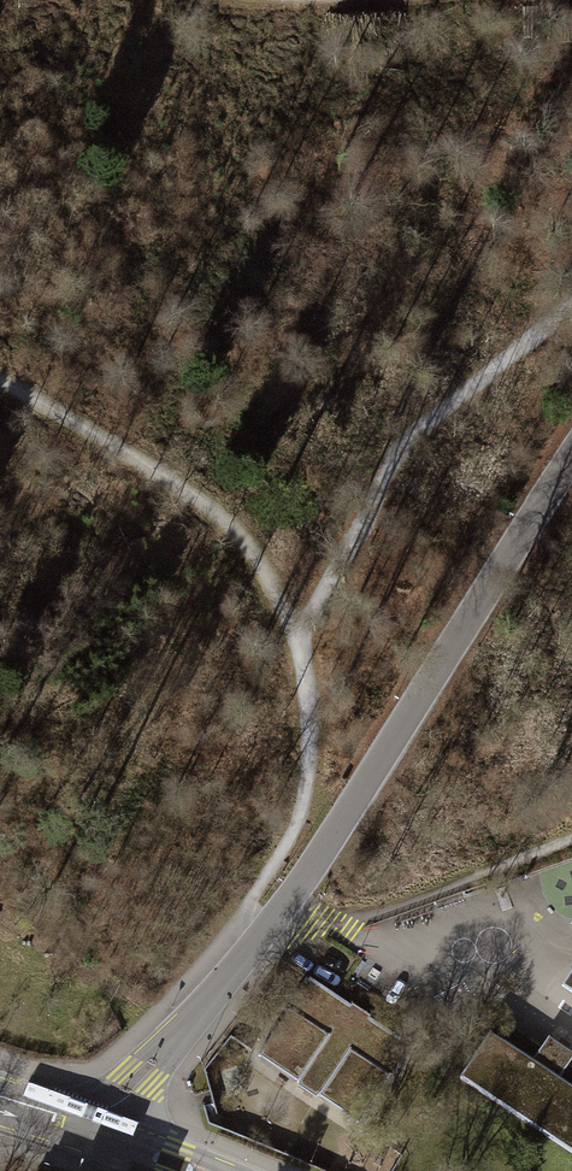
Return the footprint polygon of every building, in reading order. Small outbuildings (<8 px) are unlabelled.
[(561,987),(571,994),(571,971),(561,987)] [(410,1045),(311,978),(258,1056),(312,1091),(359,1123),(410,1045)] [(484,1033),(461,1068),(454,1078),(571,1156),(571,1091),(554,1080),(570,1055),(558,1047),(543,1037),(527,1061),(484,1033)]
